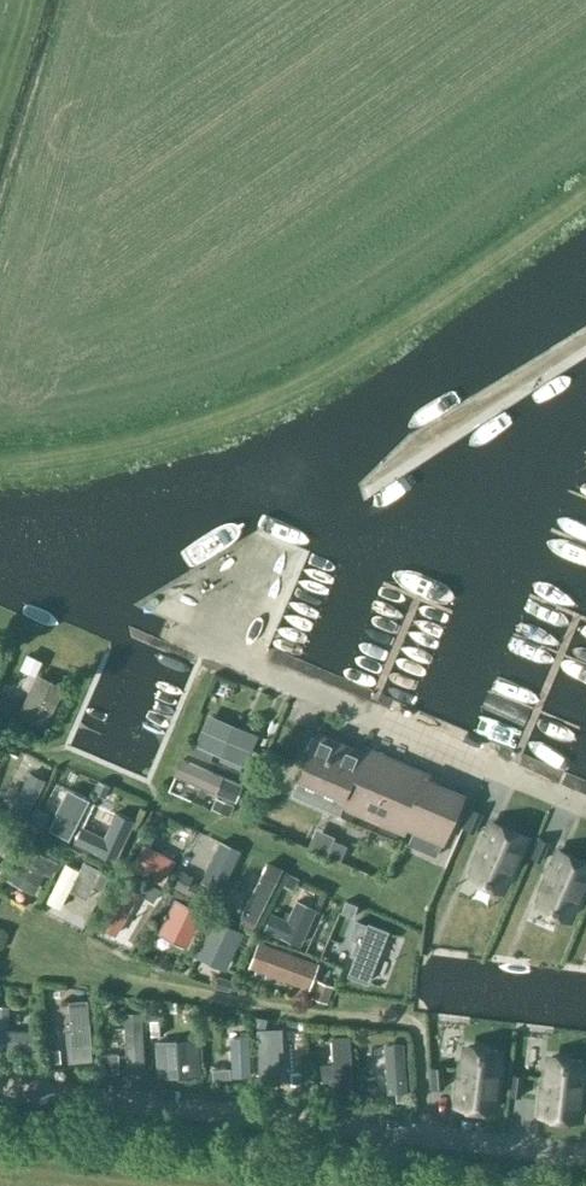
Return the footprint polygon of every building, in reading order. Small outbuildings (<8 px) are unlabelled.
[(183,747),(236,764),(244,740),(191,723),(183,747)] [(361,752),(318,733),(316,739),(312,737),(306,750),(311,752),(293,792),(336,811),(339,803),(404,831),(406,825),(414,828),(443,841),(463,794),(427,778),(428,774),(364,746),(361,752)] [(176,751),(163,779),(200,796),(213,767),(176,751)] [(36,821),(42,806),(25,799),(37,771),(20,763),(1,805),(36,821)] [(72,810),(93,822),(104,803),(64,781),(44,819),(62,828),(72,810)] [(106,803),(95,826),(74,817),(66,836),(104,853),(123,811),(106,803)] [(471,807),(463,827),(474,832),(483,812),(471,807)] [(478,863),(473,877),(502,889),(507,876),(510,877),(527,837),(493,822),(484,841),(481,840),(477,850),(480,852),(475,862),(478,863)] [(414,828),(409,840),(438,853),(443,841),(414,828)] [(122,859),(155,872),(165,849),(131,836),(122,859)] [(539,836),(530,856),(541,861),(550,841),(539,836)] [(46,852),(16,838),(0,872),(30,886),(46,852)] [(211,885),(226,846),(206,838),(191,878),(211,885)] [(186,846),(179,866),(191,870),(198,850),(186,846)] [(539,905),(568,917),(574,904),(577,905),(585,884),(585,862),(559,850),(553,864),(551,863),(546,873),(549,874),(542,890),(545,892),(539,905)] [(61,852),(39,888),(56,899),(78,862),(61,852)] [(281,868),(267,861),(240,918),(255,924),(281,868)] [(108,929),(135,888),(114,875),(87,916),(108,929)] [(298,941),(321,889),(306,882),(283,935),(298,941)] [(174,915),(187,922),(196,906),(166,890),(149,921),(166,930),(174,915)] [(353,949),(367,956),(388,912),(373,905),(353,949)] [(227,925),(198,916),(187,954),(216,963),(227,925)] [(312,917),(310,939),(328,940),(329,918),(312,917)] [(302,979),(308,950),(245,938),(239,967),(302,979)] [(322,991),(320,972),(302,975),(304,993),(322,991)] [(458,1077),(456,1089),(459,1089),(458,1104),(495,1108),(500,1065),(497,1065),(499,1050),(468,1047),(466,1061),(463,1061),(461,1078),(458,1077)] [(542,1087),(540,1098),(544,1099),(542,1113),(579,1118),(584,1075),(581,1074),(583,1060),(552,1056),(550,1070),(547,1070),(545,1087),(542,1087)] [(442,1066),(430,1067),(432,1088),(444,1087),(442,1066)] [(511,1073),(509,1095),(521,1096),(523,1075),(511,1073)]
